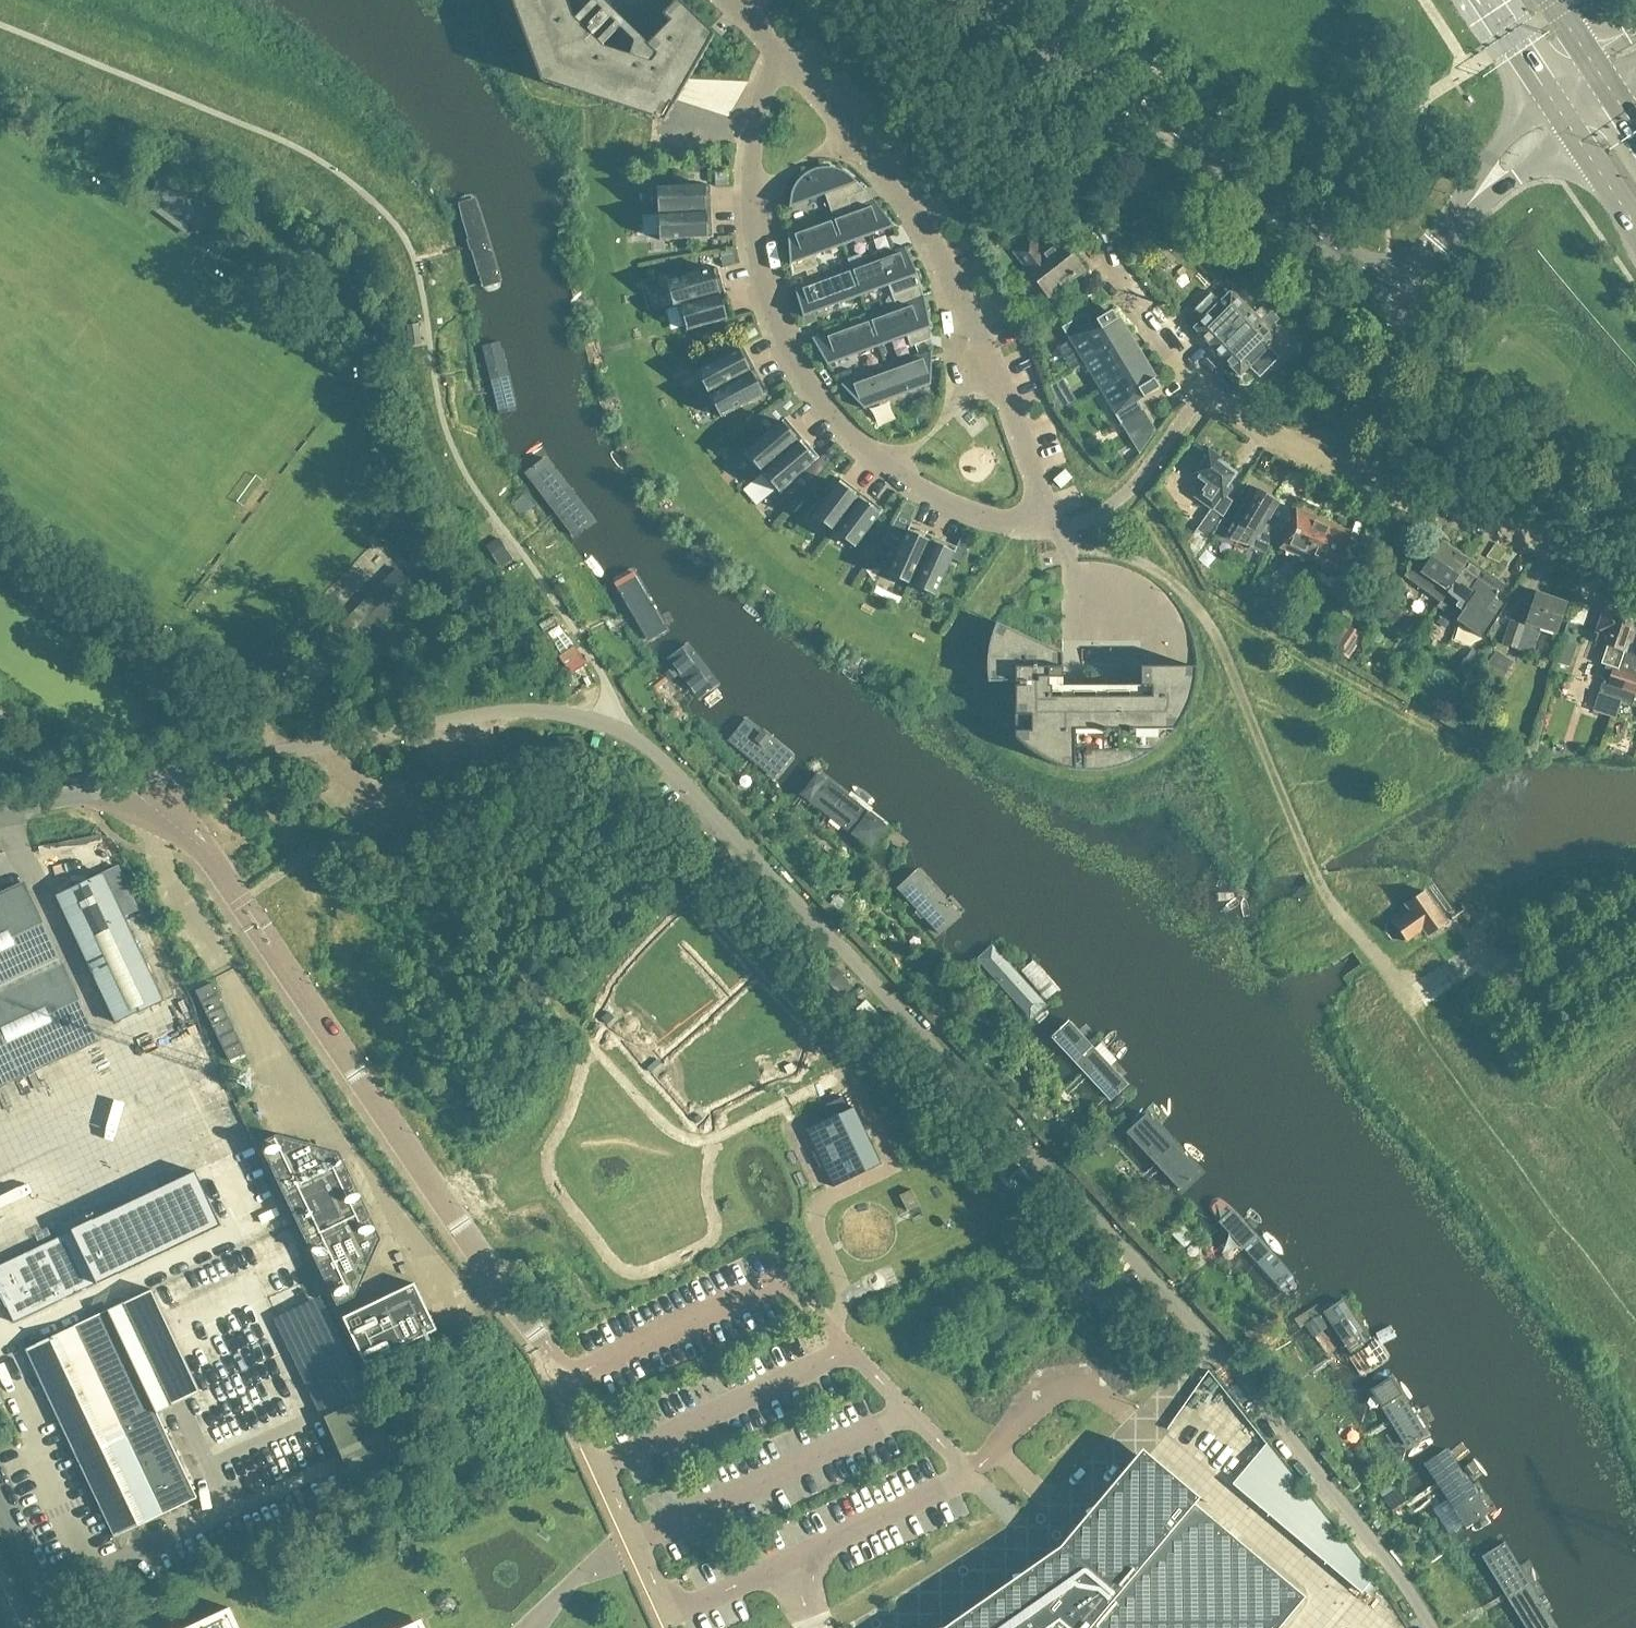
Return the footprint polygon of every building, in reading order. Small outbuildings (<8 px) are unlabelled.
[(541,82),(653,118),(664,122),(714,35),(678,0),(676,0),(664,13),(650,0),(511,0),(541,82)] [(867,191),(858,182),(857,181),(857,180),(856,179),(855,178),(854,177),(853,176),(852,175),(851,174),(850,173),(849,173),(848,172),(847,171),(846,171),(845,170),(843,169),(842,169),(841,168),(840,168),(839,167),(837,167),(836,167),(835,166),(833,166),(832,166),(831,166),(830,166),(828,166),(827,166),(826,166),(824,166),(823,166),(822,166),(820,166),(819,167),(818,167),(817,167),(815,168),(814,168),(813,169),(812,169),(810,170),(809,170),(808,171),(807,172),(806,172),(805,173),(804,174),(803,175),(802,176),(801,177),(800,177),(799,178),(798,179),(798,180),(797,182),(796,183),(795,184),(795,185),(794,186),(793,187),(793,188),(792,190),(792,191),(792,192),(791,193),(791,195),(789,207),(825,194),(833,217),(852,209),(848,197),(853,196),(863,192),(865,191),(865,192),(867,191)] [(168,182),(153,200),(186,227),(201,209),(168,182)] [(712,210),(711,184),(657,187),(659,213),(712,210)] [(894,226),(875,200),(874,201),(875,201),(852,209),(833,217),(832,217),(842,245),(894,226)] [(498,286),(470,203),(449,211),(478,293),(498,286)] [(713,237),(712,210),(659,213),(660,239),(713,237)] [(817,266),(818,266),(814,255),(842,245),(832,217),(799,229),(789,233),(789,232),(788,232),(792,275),(794,275),(795,274),(806,270),(817,266)] [(1049,296),(1083,269),(1061,240),(1043,254),(1031,239),(1016,250),(1028,265),(1026,266),(1049,296)] [(863,262),(860,254),(848,258),(851,268),(861,295),(888,285),(892,296),(920,285),(920,286),(921,286),(918,274),(906,246),(904,247),(905,248),(900,249),(863,262)] [(733,249),(721,252),(724,266),(736,263),(733,249)] [(817,266),(806,270),(810,282),(821,279),(817,266)] [(667,281),(674,306),(680,304),(680,305),(725,292),(718,267),(667,281)] [(794,287),(803,316),(814,312),(861,295),(851,268),(821,279),(810,282),(796,287),(795,286),(794,287)] [(1015,282),(1025,295),(1035,288),(1025,274),(1015,282)] [(1293,294),(1281,306),(1292,318),(1307,303),(1310,300),(1299,289),(1293,294)] [(1233,290),(1194,328),(1217,351),(1223,358),(1267,314),(1264,310),(1258,316),(1255,314),(1247,305),(1233,290)] [(732,317),(725,292),(680,305),(687,330),(732,317)] [(924,298),(920,299),(918,300),(912,302),(869,318),(879,346),(907,335),(911,346),(930,339),(931,339),(930,327),(925,296),(923,296),(924,298)] [(1267,314),(1223,358),(1240,375),(1249,366),(1259,376),(1279,357),(1269,346),(1278,338),(1268,328),(1278,318),(1268,308),(1265,310),(1265,309),(1264,310),(1267,314)] [(1085,312),(1062,326),(1070,340),(1076,336),(1090,359),(1131,334),(1122,318),(1119,320),(1112,309),(1091,322),(1085,312)] [(813,337),(812,337),(827,364),(879,346),(869,318),(819,336),(814,338),(813,337)] [(418,323),(406,324),(408,339),(420,337),(421,337),(419,323),(418,323)] [(1100,376),(1094,380),(1100,389),(1147,361),(1131,334),(1090,359),(1100,376)] [(709,394),(756,369),(744,346),(696,371),(709,394)] [(842,385),(864,408),(931,383),(932,352),(842,385)] [(1100,389),(1101,390),(1107,387),(1119,408),(1114,411),(1122,424),(1145,410),(1139,400),(1160,387),(1154,378),(1157,376),(1147,361),(1100,389)] [(721,417),(768,392),(756,369),(709,394),(721,417)] [(689,425),(712,424),(711,402),(689,402),(689,425)] [(557,482),(512,407),(494,419),(538,493),(557,482)] [(786,417),(745,452),(762,472),(802,437),(786,417)] [(802,437),(762,472),(779,491),(790,505),(840,453),(833,445),(819,457),(802,437)] [(1222,494),(1237,473),(1208,453),(1193,474),(1204,481),(1194,496),(1210,507),(1195,529),(1207,537),(1233,501),(1222,494)] [(1059,489),(1071,479),(1063,471),(1052,481),(1059,489)] [(759,477),(742,491),(764,517),(780,504),(759,477)] [(830,536),(863,493),(842,478),(810,520),(830,536)] [(1281,501),(1278,499),(1258,488),(1257,490),(1253,488),(1224,537),(1252,545),(1250,548),(1267,554),(1279,529),(1269,522),(1281,501)] [(851,552),(883,509),(863,493),(830,536),(851,552)] [(1299,577),(1322,522),(1310,517),(1310,514),(1303,511),(1300,513),(1296,511),(1282,546),(1299,553),(1290,573),(1299,577)] [(1361,548),(1343,541),(1347,532),(1343,531),(1342,528),(1336,525),(1333,527),(1322,522),(1299,577),(1311,582),(1320,562),(1350,574),(1361,548)] [(911,584),(933,536),(910,525),(888,574),(911,584)] [(1188,540),(1186,543),(1194,557),(1195,555),(1207,537),(1195,529),(1188,540)] [(935,595),(957,546),(933,536),(911,584),(935,595)] [(490,543),(487,545),(510,579),(522,571),(499,537),(498,537),(490,543)] [(648,607),(595,538),(578,551),(631,620),(648,607)] [(1447,592),(1468,559),(1441,541),(1424,565),(1415,559),(1403,576),(1440,601),(1447,592)] [(1471,587),(1482,569),(1468,559),(1447,592),(1455,598),(1445,611),(1456,619),(1459,616),(1458,616),(1459,615),(1475,590),(1471,587)] [(332,621),(315,637),(346,671),(370,649),(362,642),(419,588),(398,566),(336,625),(332,621)] [(1504,608),(1493,600),(1504,584),(1482,569),(1471,587),(1475,590),(1459,615),(1487,633),(1504,608)] [(1508,627),(1503,644),(1532,654),(1541,627),(1556,632),(1565,603),(1536,593),(1526,626),(1513,621),(1511,621),(1508,627)] [(1631,634),(1635,621),(1635,619),(1606,609),(1594,642),(1607,646),(1601,662),(1606,664),(1601,679),(1603,680),(1593,710),(1616,718),(1621,701),(1620,701),(1624,689),(1623,689),(1629,673),(1619,669),(1631,634)] [(1063,677),(1063,652),(997,622),(994,629),(991,636),(990,640),(989,643),(989,647),(988,651),(987,658),(987,666),(987,674),(988,681),(989,688),(991,696),(992,699),(995,706),(996,710),(998,713),(1002,720),(1006,726),(1008,729),(1012,735),(1018,740),(1020,743),(1026,748),(1029,750),(1035,754),(1042,758),(1048,762),(1052,763),(1059,766),(1063,767),(1070,769),(1078,770),(1085,771),(1093,771),(1097,771),(1100,771),(1108,770),(1115,768),(1119,767),(1126,765),(1133,762),(1140,759),(1146,756),(1149,753),(1153,751),(1158,747),(1164,742),(1167,739),(1171,734),(1174,731),(1176,728),(1178,725),(1182,719),(1186,712),(1189,706),(1190,702),(1192,695),(1193,692),(1195,684),(1195,681),(1196,677),(1196,673),(1196,666),(1195,666),(1141,666),(1141,687),(1153,687),(1153,696),(1052,696),(1052,690),(1052,685),(1049,685),(1049,677),(1063,677)] [(1335,622),(1323,641),(1330,646),(1351,659),(1353,656),(1366,636),(1345,622),(1343,627),(1335,622)] [(557,627),(548,632),(559,649),(567,645),(557,627)] [(564,651),(558,655),(568,670),(570,673),(575,670),(586,662),(575,644),(572,646),(564,651)] [(733,713),(676,647),(660,661),(716,727),(733,713)] [(1473,648),(1460,668),(1469,674),(1480,653),(1473,648)] [(1488,664),(1483,672),(1501,683),(1506,675),(1488,664)] [(1635,693),(1635,675),(1629,673),(1623,689),(1624,689),(1620,701),(1621,701),(1632,705),(1635,693)] [(794,769),(746,744),(736,763),(784,788),(794,769)] [(919,890),(859,828),(843,843),(904,905),(919,890)] [(139,908),(119,865),(100,874),(121,917),(139,908)] [(161,999),(100,874),(56,896),(116,1020),(161,999)] [(97,1039),(23,882),(0,893),(0,1085),(97,1039)] [(1446,922),(1424,891),(1405,904),(1407,907),(1403,909),(1407,914),(1394,923),(1406,941),(1423,929),(1427,936),(1446,922)] [(830,902),(829,903),(838,914),(850,904),(840,893),(830,902)] [(850,904),(838,914),(846,922),(847,921),(857,912),(850,904)] [(1000,976),(940,914),(924,929),(985,991),(1000,976)] [(830,967),(822,975),(844,998),(852,990),(855,987),(834,964),(830,967)] [(246,1052),(212,982),(196,990),(230,1060),(246,1052)] [(1076,1062),(1017,999),(1001,1013),(1060,1077),(1076,1062)] [(172,1054),(184,1084),(213,1073),(201,1043),(172,1054)] [(1143,1129),(1082,1067),(1066,1082),(1127,1145),(1143,1129)] [(882,1163),(854,1106),(853,1107),(854,1110),(849,1112),(842,1098),(843,1097),(843,1096),(816,1109),(816,1110),(818,1109),(825,1124),(809,1131),(808,1128),(806,1129),(834,1186),(835,1185),(834,1182),(879,1161),(880,1164),(882,1163)] [(381,1238),(343,1159),(339,1149),(277,1134),(260,1143),(337,1305),(355,1296),(381,1238)] [(1211,1204),(1152,1140),(1136,1154),(1195,1218),(1211,1204)] [(96,1283),(97,1284),(220,1228),(195,1173),(72,1230),(72,1231),(0,1264),(0,1293),(13,1321),(96,1283)] [(911,1188),(899,1194),(907,1210),(920,1204),(911,1188)] [(1281,1281),(1222,1217),(1206,1232),(1265,1296),(1281,1281)] [(281,1242),(270,1248),(282,1273),(294,1268),(281,1242)] [(259,1252),(247,1256),(255,1284),(267,1281),(259,1252)] [(1095,1272),(1079,1287),(1097,1307),(1107,1318),(1123,1303),(1113,1292),(1095,1272)] [(437,1329),(414,1282),(343,1316),(369,1372),(403,1356),(399,1347),(403,1345),(405,1348),(411,1345),(410,1342),(437,1329)] [(74,1326),(26,1348),(115,1536),(163,1514),(198,1497),(157,1412),(200,1392),(151,1289),(108,1310),(74,1326)] [(1379,1402),(1327,1332),(1309,1345),(1361,1415),(1379,1402)] [(199,1357),(214,1387),(236,1376),(220,1346),(199,1357)] [(1184,1446),(1203,1430),(1187,1410),(1168,1426),(1184,1446)] [(1442,1485),(1390,1416),(1372,1429),(1424,1499),(1442,1485)] [(1373,1580),(1265,1445),(1230,1487),(1357,1597),(1373,1580)] [(1142,1448),(1060,1546),(942,1627),(1279,1627),(1306,1596),(1195,1502),(1200,1496),(1142,1448)] [(1383,1486),(1379,1489),(1384,1497),(1389,1494),(1394,1490),(1389,1482),(1383,1486)] [(1494,1574),(1449,1500),(1430,1511),(1476,1586),(1494,1574)] [(1501,1586),(1482,1597),(1501,1627),(1526,1627),(1501,1586)] [(182,1627),(239,1627),(229,1606),(182,1627)]
